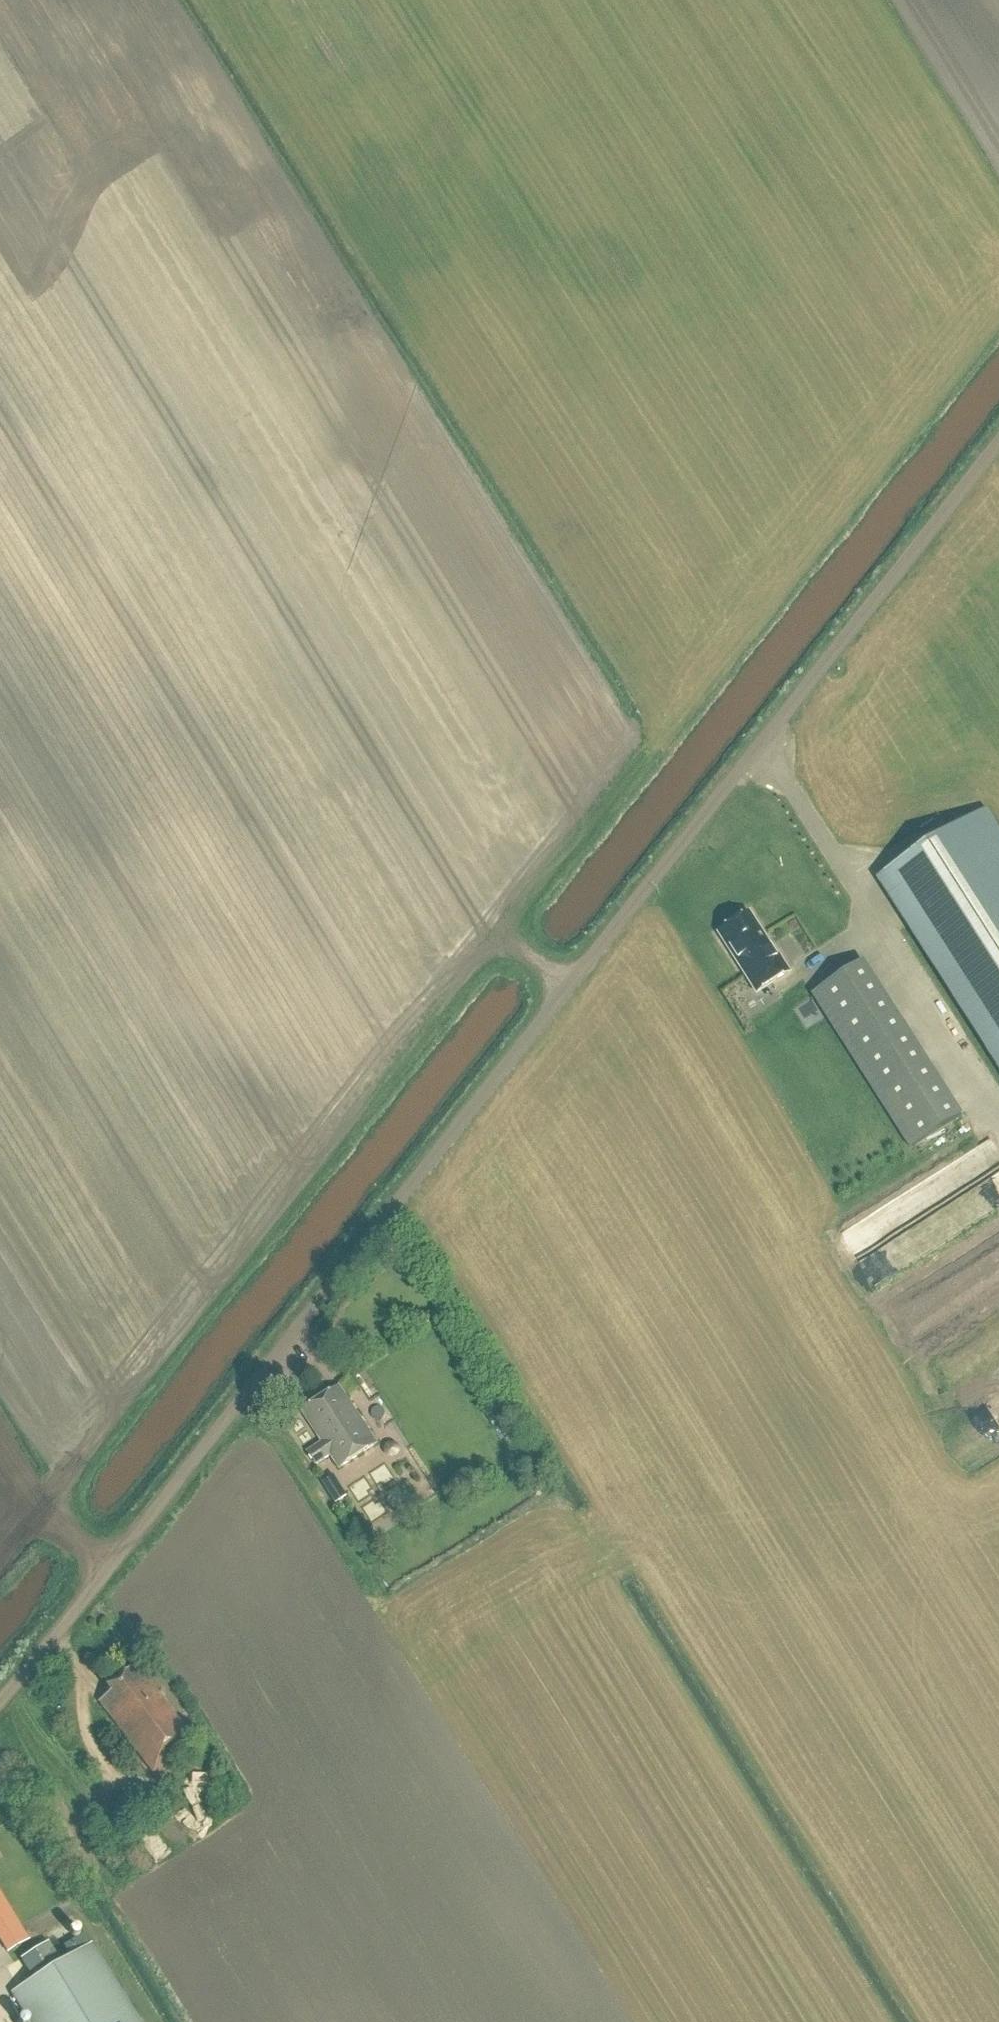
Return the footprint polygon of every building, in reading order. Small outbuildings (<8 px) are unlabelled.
[(985,814),(879,882),(888,896),(892,894),(998,1063),(998,837),(985,814)] [(720,935),(753,987),(769,977),(774,984),(790,974),(776,951),(774,953),(750,916),(746,919),(745,916),(733,924),(734,926),(720,935)] [(836,1031),(887,998),(865,964),(814,997),(836,1031)] [(339,1469),(377,1444),(341,1389),(302,1414),(322,1444),(308,1453),(315,1464),(329,1455),(339,1469)] [(152,1775),(194,1742),(137,1665),(106,1687),(110,1693),(97,1703),(152,1775)] [(9,1909),(0,1894),(0,1915),(9,1909)] [(19,1958),(30,1977),(61,1960),(50,1940),(19,1958)] [(92,1946),(11,1995),(27,2021),(139,2021),(92,1946)]
